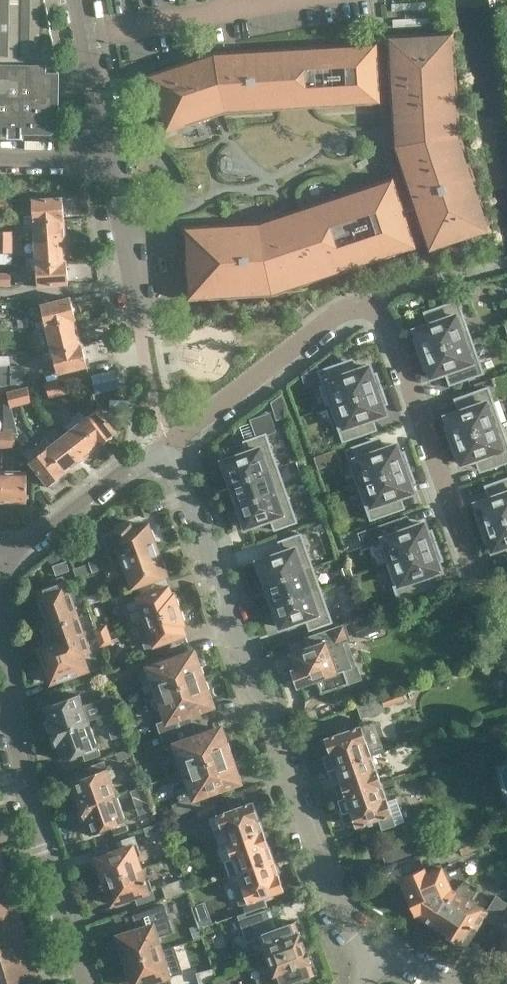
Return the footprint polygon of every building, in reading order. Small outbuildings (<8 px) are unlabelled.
[(48,64),(44,0),(0,0),(0,64),(48,64)] [(448,34),(396,36),(400,121),(452,119),(448,34)] [(171,70),(151,76),(168,128),(189,121),(189,124),(210,117),(209,115),(226,109),(328,103),(328,106),(351,105),(351,102),(353,102),(353,105),(376,103),(376,100),(379,100),(376,46),(323,49),(322,46),(300,47),(300,50),(297,50),(297,47),(275,49),(275,51),(272,52),(272,49),(249,50),(250,53),(216,55),(193,62),(192,60),(170,67),(171,70)] [(60,127),(61,71),(48,71),(48,64),(0,64),(0,133),(9,133),(9,137),(23,137),(23,133),(53,133),(60,127)] [(453,136),(404,152),(434,242),(483,226),(453,136)] [(240,226),(187,229),(191,297),(273,292),(413,245),(392,181),(342,198),(341,195),(320,202),(321,204),(260,224),(259,225),(259,222),(240,223),(240,226)] [(26,221),(33,221),(64,219),(63,197),(32,199),(33,216),(26,216),(26,221)] [(0,198),(0,210),(13,211),(14,198),(0,198)] [(66,240),(64,219),(33,221),(26,221),(26,226),(33,226),(34,242),(66,240)] [(13,242),(13,231),(0,230),(0,241),(13,242)] [(35,263),(67,261),(66,240),(34,242),(35,258),(28,259),(29,264),(35,263)] [(13,242),(0,241),(0,252),(13,252),(13,242)] [(68,284),(67,261),(35,263),(29,264),(29,269),(36,269),(37,285),(68,284)] [(12,284),(12,273),(0,272),(0,284),(12,284)] [(46,325),(47,328),(76,321),(70,296),(41,304),(45,321),(37,323),(38,328),(46,325)] [(303,319),(316,309),(308,299),(295,308),(303,319)] [(419,354),(471,336),(459,299),(434,308),(438,321),(416,329),(419,337),(414,339),(419,354)] [(82,343),(76,321),(47,328),(52,351),(82,343)] [(471,336),(419,354),(425,370),(429,368),(432,376),(455,368),(460,381),(484,372),(471,336)] [(61,373),(88,366),(82,343),(52,351),(52,352),(45,354),(46,358),(54,356),(58,372),(61,373)] [(3,386),(12,384),(12,364),(3,364),(3,354),(0,354),(0,383),(3,386)] [(331,407),(383,388),(378,373),(373,374),(370,366),(347,374),(343,361),(318,370),(331,407)] [(56,379),(63,377),(61,373),(58,372),(45,375),(46,381),(56,379)] [(56,379),(60,394),(70,392),(66,376),(63,377),(56,379)] [(50,397),(60,394),(56,379),(46,381),(50,397)] [(17,388),(21,404),(32,402),(28,386),(17,388)] [(450,441),(502,423),(489,386),(465,395),(469,408),(446,416),(449,424),(445,425),(450,441)] [(11,407),(13,407),(21,404),(17,388),(8,391),(11,407)] [(383,388),(331,407),(344,443),(369,434),(364,422),(387,414),(384,406),(389,404),(383,388)] [(281,390),(271,397),(276,415),(288,412),(281,390)] [(117,433),(99,409),(86,418),(80,411),(76,415),(81,422),(100,446),(117,433)] [(228,478),(230,483),(278,466),(266,433),(273,431),(268,414),(251,419),(257,436),(244,440),(248,452),(223,460),(229,477),(228,478)] [(83,459),(100,446),(81,422),(76,415),(72,418),(77,425),(64,435),(83,459)] [(450,441),(455,457),(460,455),(463,463),(486,455),(490,468),(506,462),(506,437),(502,423),(450,441)] [(3,447),(14,447),(14,431),(4,431),(3,447)] [(83,459),(64,435),(52,444),(46,438),(42,441),(47,448),(66,472),(83,459)] [(40,442),(38,440),(23,452),(30,461),(48,485),(66,472),(47,448),(42,441),(40,442)] [(359,485),(411,467),(405,451),(401,453),(398,445),(375,453),(371,440),(346,449),(359,485)] [(304,457),(296,460),(300,471),(308,469),(304,457)] [(238,505),(286,488),(278,466),(230,483),(232,488),(233,488),(238,504),(238,505)] [(411,467),(359,485),(372,522),(396,513),(392,500),(414,492),(412,484),(416,482),(411,467)] [(2,473),(2,503),(27,503),(27,473),(2,473)] [(506,518),(506,477),(495,482),(500,494),(477,502),(480,511),(475,512),(480,528),(506,518)] [(286,488),(238,505),(240,510),(241,510),(247,527),(271,518),(275,529),(298,521),(286,488)] [(398,518),(359,532),(364,547),(385,540),(392,562),(438,545),(433,530),(428,531),(425,523),(403,531),(398,518)] [(480,528),(486,543),(491,542),(493,550),(506,545),(506,518),(480,528)] [(110,554),(90,562),(93,572),(105,568),(118,563),(125,561),(158,548),(154,538),(156,534),(153,527),(150,526),(149,524),(133,530),(131,525),(103,535),(110,554)] [(265,583),(313,566),(302,533),(279,541),(283,552),(258,561),(264,577),(264,578),(265,583)] [(352,533),(343,536),(347,549),(356,545),(352,533)] [(438,545),(392,562),(400,583),(394,585),(399,600),(424,592),(419,579),(442,571),(439,563),(444,561),(438,545)] [(158,548),(125,561),(134,585),(167,573),(166,571),(168,568),(165,561),(162,559),(158,548)] [(67,560),(53,565),(56,574),(70,569),(67,560)] [(343,568),(347,579),(354,576),(350,565),(343,568)] [(273,605),(321,588),(313,566),(265,583),(267,588),(268,588),(274,604),(273,604),(273,605)] [(77,617),(76,612),(63,576),(52,580),(54,586),(38,592),(51,626),(77,617)] [(139,588),(121,594),(132,626),(138,624),(138,623),(180,609),(179,606),(181,602),(179,596),(175,595),(174,592),(172,592),(169,585),(142,594),(139,588)] [(321,588),(273,605),(275,610),(276,610),(282,627),(306,618),(310,629),(333,621),(321,588)] [(101,591),(87,596),(89,604),(104,599),(101,591)] [(138,623),(138,624),(146,647),(155,644),(156,646),(170,642),(169,639),(186,633),(184,625),(186,624),(185,621),(186,618),(184,612),(180,610),(180,609),(138,623)] [(357,622),(361,635),(380,628),(376,616),(357,622)] [(82,631),(77,617),(51,626),(43,629),(48,643),(38,647),(42,657),(86,641),(86,642),(98,637),(97,637),(94,628),(94,627),(82,631)] [(97,637),(110,632),(107,624),(94,628),(97,637)] [(349,683),(345,671),(353,668),(344,641),(351,639),(345,624),(288,644),(297,668),(293,669),(299,687),(319,680),(323,692),(349,683)] [(97,637),(98,637),(100,643),(101,647),(114,642),(110,632),(97,637)] [(86,641),(42,657),(51,683),(62,678),(66,686),(90,677),(87,669),(88,668),(83,655),(90,652),(86,642),(86,641)] [(195,652),(151,667),(161,694),(206,678),(205,676),(207,672),(205,667),(202,665),(201,662),(198,663),(195,652)] [(161,735),(192,724),(189,714),(213,705),(210,695),(212,694),(211,691),(213,688),(211,682),(207,680),(206,678),(161,694),(160,694),(169,718),(157,722),(161,735)] [(381,697),(385,707),(406,699),(402,690),(381,697)] [(55,732),(90,720),(81,694),(46,706),(50,720),(47,724),(48,729),(54,730),(55,732)] [(386,710),(385,707),(381,697),(357,705),(362,718),(386,710)] [(106,715),(115,712),(110,699),(101,703),(106,715)] [(117,711),(115,712),(106,715),(110,727),(122,723),(117,711)] [(90,720),(55,732),(56,735),(52,739),(54,746),(60,747),(64,759),(84,752),(86,760),(102,755),(90,720)] [(328,771),(372,755),(381,752),(370,722),(325,738),(331,754),(323,757),(328,771)] [(192,724),(161,735),(166,749),(178,745),(187,770),(233,754),(232,752),(234,748),(232,743),(228,741),(227,738),(225,739),(222,728),(197,737),(192,724)] [(115,752),(118,762),(133,756),(130,748),(115,752)] [(177,815),(202,806),(199,796),(241,781),(237,771),(239,770),(238,767),(240,764),(238,758),(234,756),(233,754),(187,770),(192,785),(184,787),(187,798),(173,803),(177,815)] [(383,784),(372,755),(328,771),(333,786),(341,783),(346,797),(383,784)] [(82,807),(117,795),(112,781),(117,776),(114,769),(108,769),(106,761),(89,767),(92,775),(74,781),(78,794),(75,798),(77,804),(82,805),(82,807)] [(388,800),(383,784),(346,797),(338,799),(344,815),(352,812),(357,827),(379,819),(383,829),(397,824),(405,821),(397,797),(388,800)] [(130,832),(126,821),(117,795),(82,807),(84,810),(80,814),(82,820),(87,821),(92,833),(112,826),(116,837),(130,832)] [(221,846),(265,831),(255,801),(219,814),(209,817),(215,833),(216,833),(221,846)] [(199,808),(196,809),(199,817),(218,810),(215,802),(199,808)] [(144,827),(157,823),(153,811),(140,816),(144,827)] [(157,823),(144,827),(149,840),(169,833),(164,820),(157,823)] [(231,876),(276,860),(265,831),(221,846),(231,876)] [(424,835),(381,851),(385,863),(428,847),(424,835)] [(463,855),(481,849),(476,835),(459,841),(463,855)] [(103,881),(142,869),(138,856),(143,855),(140,844),(99,857),(101,864),(98,865),(103,881)] [(286,889),(276,860),(231,876),(236,890),(235,890),(241,906),(243,905),(245,911),(240,912),(242,917),(266,908),(269,907),(265,896),(286,889)] [(446,873),(444,866),(428,874),(425,868),(402,879),(416,914),(431,924),(446,899),(449,900),(456,890),(466,879),(460,867),(446,873)] [(142,869),(103,881),(108,898),(112,897),(114,904),(154,891),(151,879),(146,881),(142,869)] [(177,895),(187,891),(182,878),(162,885),(167,898),(177,895)] [(506,910),(506,901),(497,895),(487,910),(472,900),(479,889),(467,881),(457,891),(456,890),(449,900),(446,899),(431,924),(467,947),(486,917),(498,925),(506,910)] [(10,906),(4,885),(0,886),(0,909),(10,906)] [(200,927),(218,921),(211,900),(192,906),(200,927)] [(157,934),(164,932),(171,930),(163,905),(133,915),(138,930),(119,936),(122,946),(121,947),(125,962),(163,950),(157,934)] [(266,908),(242,917),(251,941),(263,937),(271,959),(308,946),(309,946),(304,932),(302,932),(298,921),(273,929),(266,908)] [(498,925),(498,926),(506,932),(506,910),(498,925)] [(8,957),(4,945),(21,940),(14,919),(0,924),(0,959),(8,957)] [(297,979),(316,972),(313,962),(314,961),(308,946),(271,959),(279,981),(272,983),(299,983),(297,979)] [(163,950),(125,962),(130,977),(132,976),(134,983),(144,983),(177,974),(174,963),(167,965),(163,950)] [(15,980),(32,974),(25,954),(8,959),(8,957),(0,959),(0,983),(16,983),(15,980)] [(214,983),(216,979),(217,979),(213,967),(197,972),(200,983),(211,983),(214,983)] [(197,972),(175,979),(177,983),(200,983),(197,972)]
